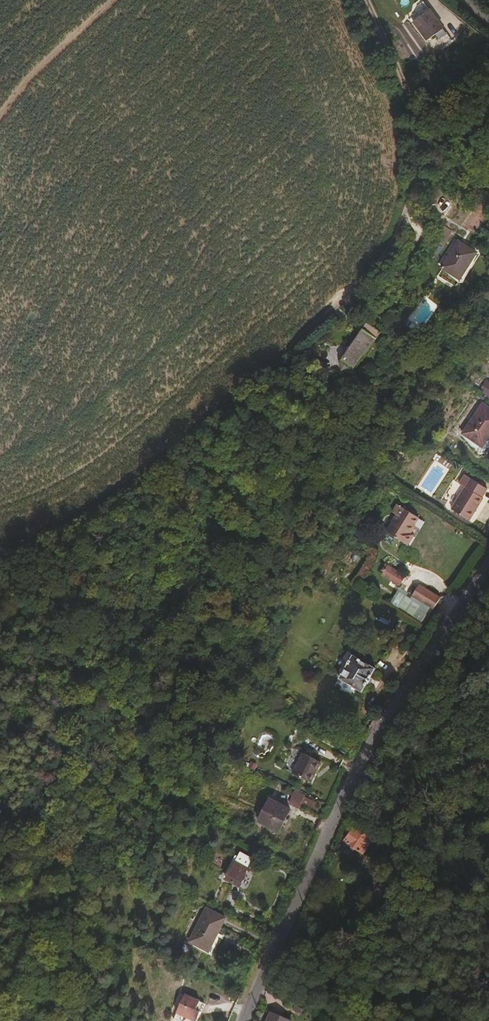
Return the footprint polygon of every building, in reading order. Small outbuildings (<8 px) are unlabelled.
[(464,78),(441,45),(424,57),(439,78),(447,72),(451,77),(449,79),(454,86),(464,78)] [(459,277),(476,252),(459,241),(442,266),(459,277)] [(367,356),(381,334),(367,324),(342,362),(354,369),(364,354),(367,356)] [(357,372),(367,356),(364,354),(354,369),(357,372)] [(354,369),(342,362),(344,371),(354,369)] [(483,381),(479,392),(488,396),(488,383),(483,381)] [(481,406),(459,436),(474,452),(476,454),(478,455),(481,455),(482,454),(488,442),(488,412),(481,406)] [(482,496),(465,485),(464,486),(481,497),(482,496)] [(468,519),(481,497),(464,486),(451,507),(468,519)] [(407,532),(416,517),(399,506),(394,514),(397,517),(388,533),(405,544),(411,535),(407,532)] [(403,575),(385,564),(380,571),(383,573),(382,575),(398,584),(403,575)] [(440,598),(419,585),(412,595),(434,608),(440,598)] [(368,684),(371,678),(370,677),(375,668),(352,655),(339,678),(362,691),(367,683),(368,684)] [(320,762),(302,753),(292,773),(309,782),(320,762)] [(298,806),(304,795),(294,790),(289,802),(298,806)] [(268,826),(279,804),(269,799),(258,820),(268,826)] [(279,831),(290,809),(279,804),(268,826),(279,831)] [(364,853),(373,839),(351,824),(347,832),(349,833),(344,840),(364,853)] [(249,863),(236,857),(234,861),(247,868),(249,863)] [(242,875),(247,868),(234,861),(225,878),(239,885),(244,876),(242,875)] [(188,913),(191,906),(183,902),(179,908),(188,913)] [(205,951),(222,918),(204,908),(186,941),(205,951)] [(203,1004),(183,995),(172,1020),(175,1020),(179,1020),(182,1016),(194,1020),(195,1020),(203,1004)] [(270,1012),(266,1020),(289,1020),(270,1012)]
